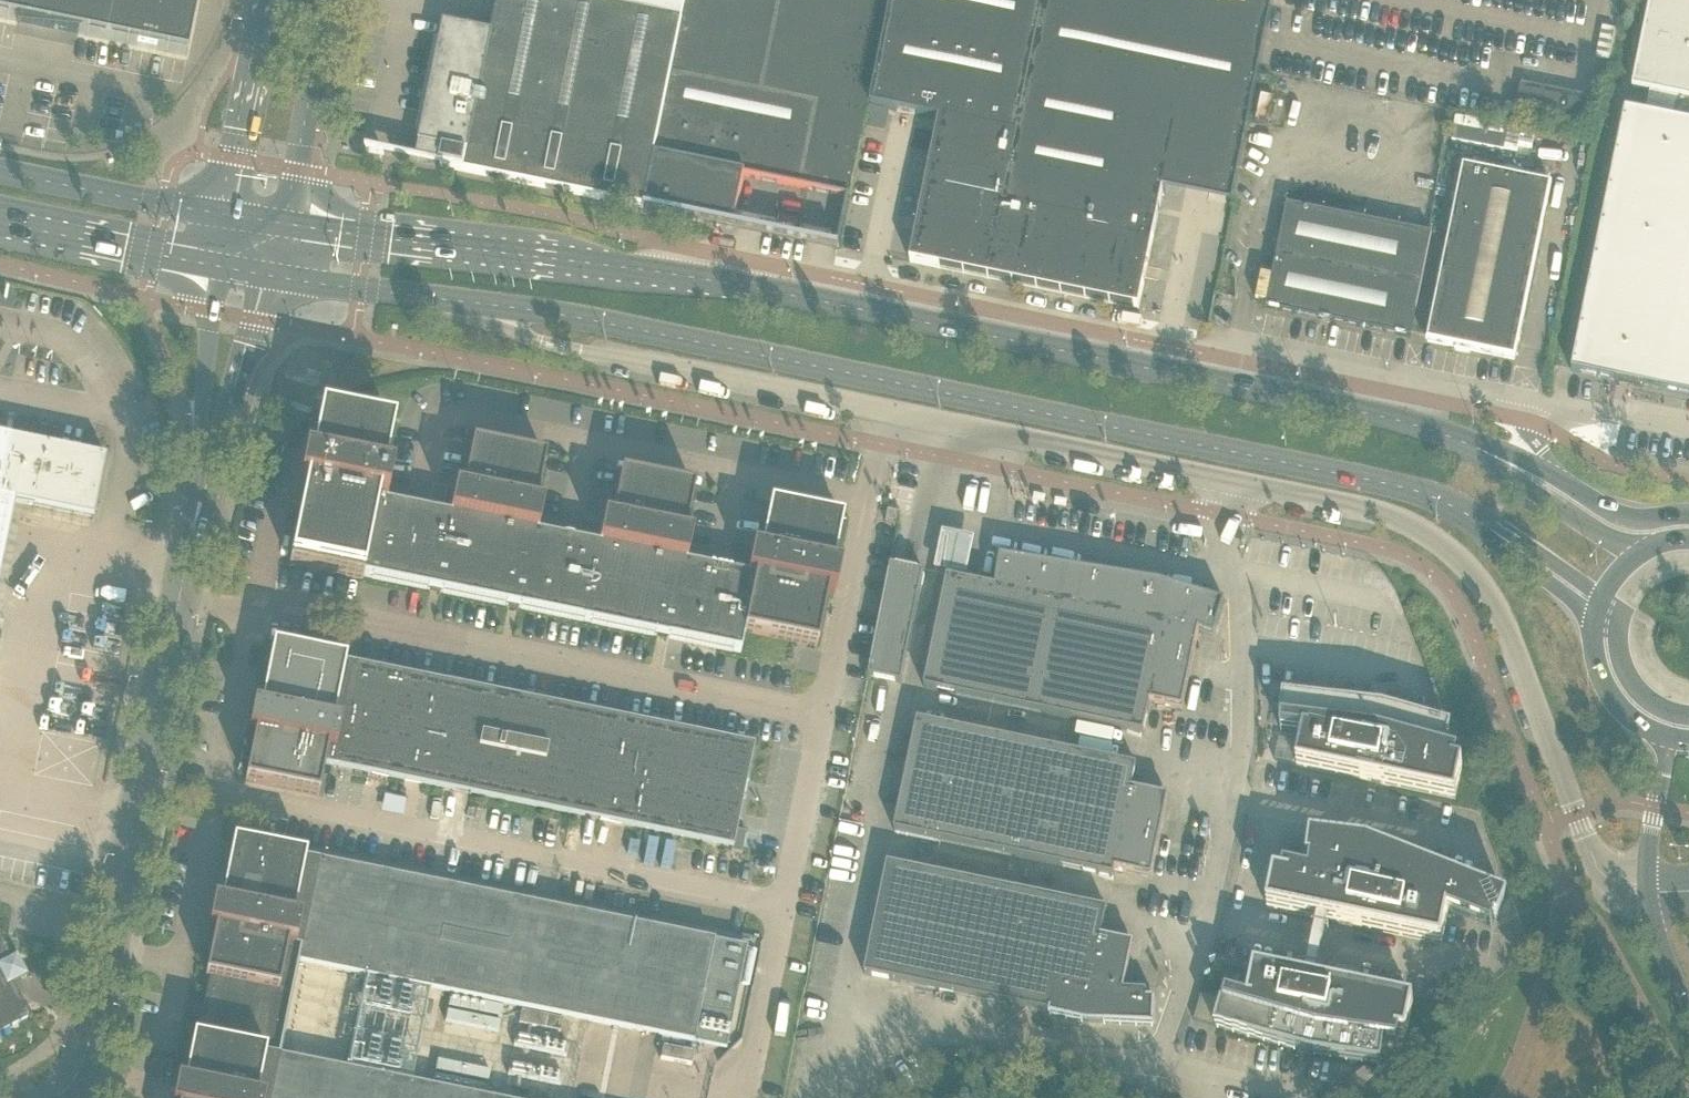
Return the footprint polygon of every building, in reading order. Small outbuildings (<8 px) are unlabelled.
[(80,34),(186,56),(198,0),(0,0),(0,17),(80,34)] [(644,208),(682,21),(577,0),(499,0),(492,34),(444,24),(419,144),(413,143),(410,157),(403,156),(402,156),(440,164),(440,166),(644,208)] [(682,21),(687,0),(577,0),(682,21)] [(644,208),(734,226),(738,205),(744,174),(850,196),(854,178),(869,105),(890,0),(687,0),(682,21),(644,208)] [(869,105),(874,106),(905,113),(939,120),(920,211),(910,262),(911,262),(916,263),(988,278),(1045,0),(890,0),(869,105)] [(988,278),(1037,288),(1135,308),(1138,309),(1182,98),(1182,97),(1227,106),(1228,106),(1249,110),(1249,111),(1250,111),(1251,111),(1252,111),(1275,0),(1045,0),(988,278)] [(1631,90),(1648,94),(1643,115),(1624,111),(1575,351),(1571,371),(1571,373),(1617,382),(1634,385),(1688,397),(1688,0),(1649,0),(1631,90)] [(1515,112),(1583,125),(1589,97),(1521,83),(1515,112)] [(1463,168),(1431,319),(1427,341),(1514,359),(1550,185),(1463,168)] [(1265,308),(1321,319),(1321,316),(1331,318),(1330,321),(1410,338),(1431,234),(1287,205),(1265,308)] [(827,592),(834,593),(835,591),(824,589),(828,570),(831,570),(842,519),(769,504),(760,551),(752,549),(746,576),(717,570),(718,565),(717,565),(716,570),(686,563),(686,560),(675,558),(679,539),(683,540),(694,489),(620,474),(611,521),(603,519),(598,546),(569,540),(570,535),(568,535),(567,539),(537,533),(538,530),(527,528),(531,509),(535,510),(545,458),(472,443),(462,491),(455,489),(449,515),(420,510),(421,505),(420,505),(419,509),(386,503),(391,476),(383,475),(393,428),(320,413),(310,465),(313,465),(309,484),(299,482),(299,484),(305,486),(289,564),(362,579),(363,576),(439,592),(438,596),(439,596),(440,592),(517,608),(516,612),(517,612),(518,608),(665,638),(665,642),(666,642),(667,638),(740,653),(744,632),(816,647),(827,592)] [(13,503),(92,519),(105,459),(0,437),(0,568),(13,503)] [(886,523),(899,525),(901,512),(888,510),(886,523)] [(947,578),(967,582),(974,545),(942,539),(934,577),(947,579),(947,578)] [(947,579),(924,688),(1141,734),(1143,734),(1149,703),(1182,710),(1183,703),(1198,631),(1213,636),(1216,628),(1216,627),(1215,627),(1222,605),(1160,584),(1032,564),(1032,563),(1001,558),(1000,566),(997,583),(995,582),(995,583),(995,588),(990,587),(978,584),(967,582),(947,578),(947,579)] [(923,573),(891,566),(890,566),(868,677),(901,683),(923,573)] [(324,766),(388,779),(733,849),(754,745),(345,662),(345,661),(273,646),(259,714),(262,714),(259,733),(248,731),(248,733),(254,735),(245,782),(318,797),(324,766)] [(1382,711),(1286,699),(1283,721),(1281,721),(1280,731),(1302,734),(1296,766),(1455,799),(1462,765),(1455,764),(1457,755),(1440,751),(1447,728),(1446,728),(1382,711)] [(894,831),(1113,877),(1114,870),(1126,873),(1126,871),(1149,876),(1162,814),(1166,799),(1142,794),(1143,792),(1131,790),(1136,766),(917,721),(894,831)] [(1366,846),(1314,839),(1311,862),(1310,861),(1308,873),(1283,868),(1281,875),(1273,874),(1266,908),(1441,944),(1447,913),(1491,930),(1495,921),(1493,920),(1503,898),(1502,898),(1502,899),(1366,846)] [(280,1056),(299,964),(693,1044),(725,1050),(732,1018),(733,1012),(746,948),(322,862),(322,861),(305,858),(305,856),(253,846),(233,842),(219,909),(223,910),(219,928),(209,926),(208,929),(215,930),(205,977),(209,978),(208,984),(196,1038),(193,1037),(183,1086),(183,1089),(186,1089),(184,1097),(485,1097),(280,1056)] [(1101,938),(1106,910),(887,864),(864,975),(1050,1013),(1049,1015),(1050,1016),(1051,1015),(1085,1022),(1151,1025),(1152,1002),(1146,1002),(1146,992),(1123,991),(1133,945),(1101,938)] [(29,1016),(12,984),(27,976),(16,954),(10,957),(0,937),(0,1031),(29,1016)] [(1224,1005),(1218,1027),(1311,1054),(1377,1064),(1380,1064),(1384,1042),(1397,1044),(1399,1035),(1405,1036),(1406,1033),(1413,1002),(1254,969),(1247,1001),(1225,995),(1223,1004),(1224,1005)] [(521,1011),(519,1023),(559,1031),(562,1019),(521,1011)] [(663,1046),(660,1058),(691,1064),(693,1052),(663,1046)] [(504,1097),(547,1097),(547,1096),(507,1087),(504,1097)]
